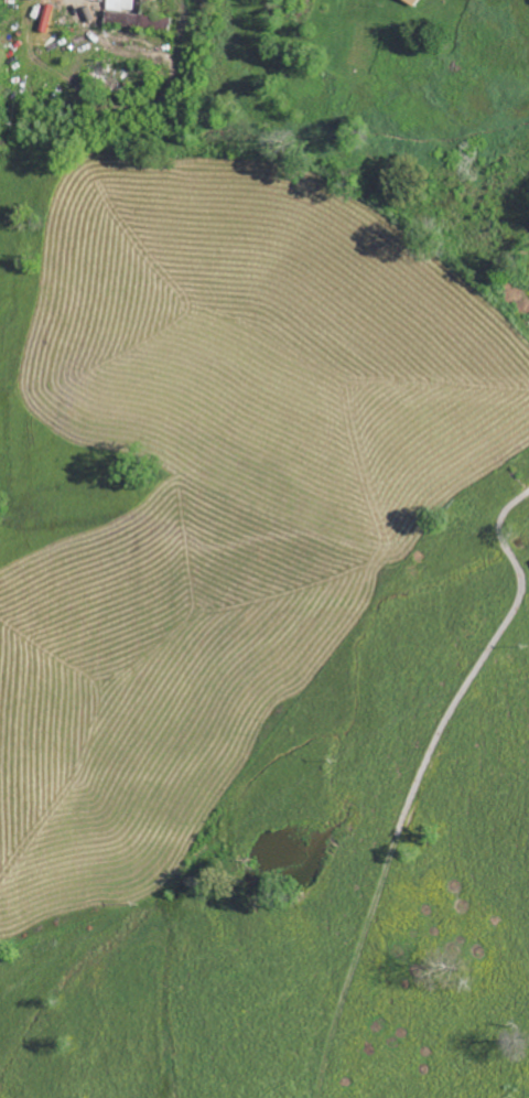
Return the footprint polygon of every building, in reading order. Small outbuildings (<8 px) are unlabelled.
[(122,0),(107,0),(105,27),(170,31),(170,18),(121,14),(122,0)] [(420,0),(401,0),(414,9),(420,0)]
